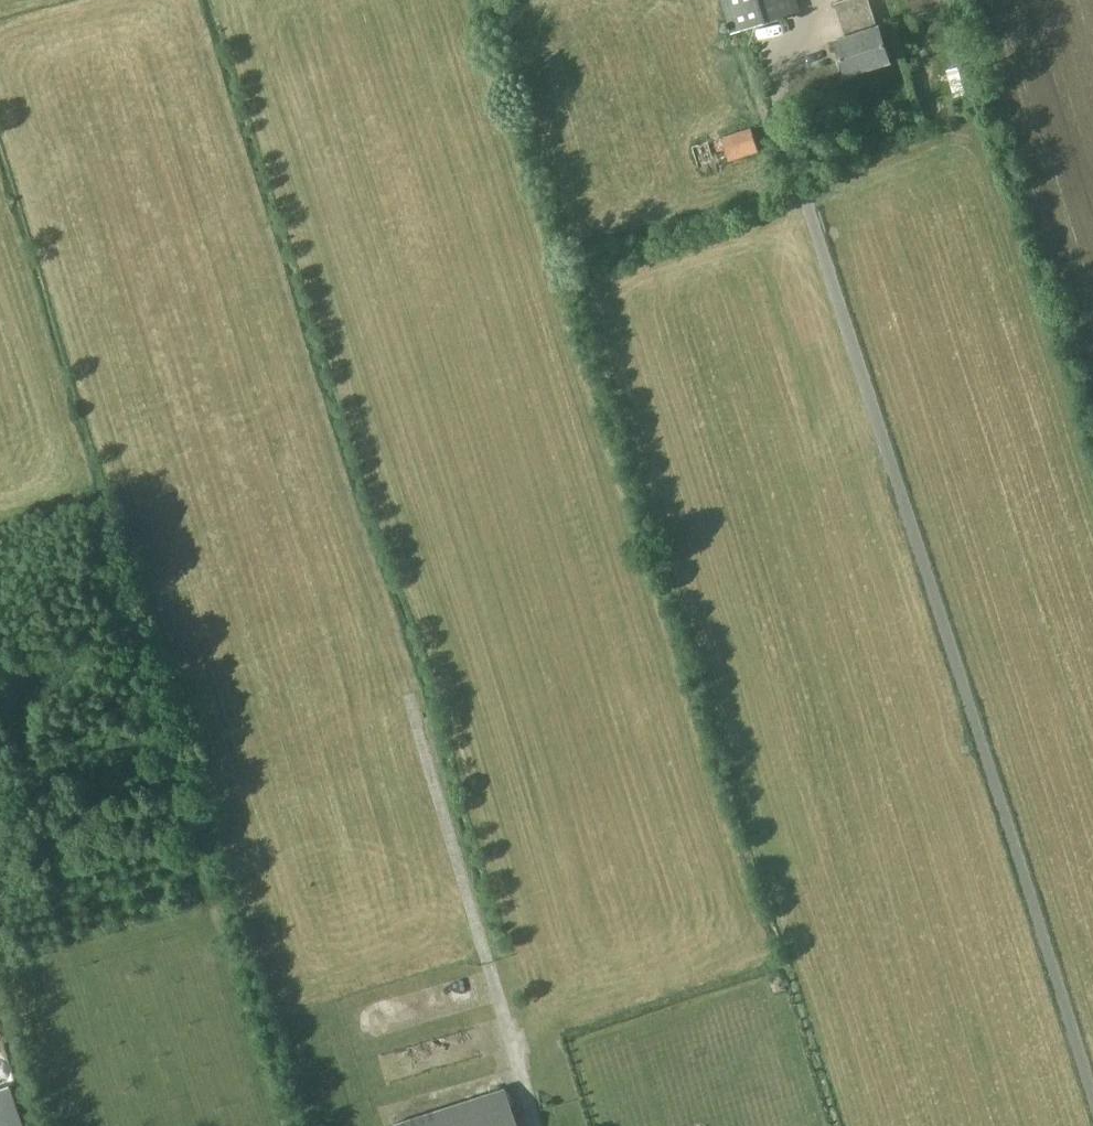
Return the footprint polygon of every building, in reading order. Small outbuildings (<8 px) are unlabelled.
[(732,31),(799,9),(796,0),(722,0),(732,31)] [(845,36),(836,39),(846,73),(891,59),(880,25),(878,26),(869,0),(841,0),(835,2),(845,36)] [(752,128),(723,137),(730,160),(759,151),(756,141),(752,128)] [(4,1088),(0,1089),(0,1125),(17,1125),(4,1088)] [(503,1089),(392,1125),(393,1125),(515,1125),(503,1089)]
